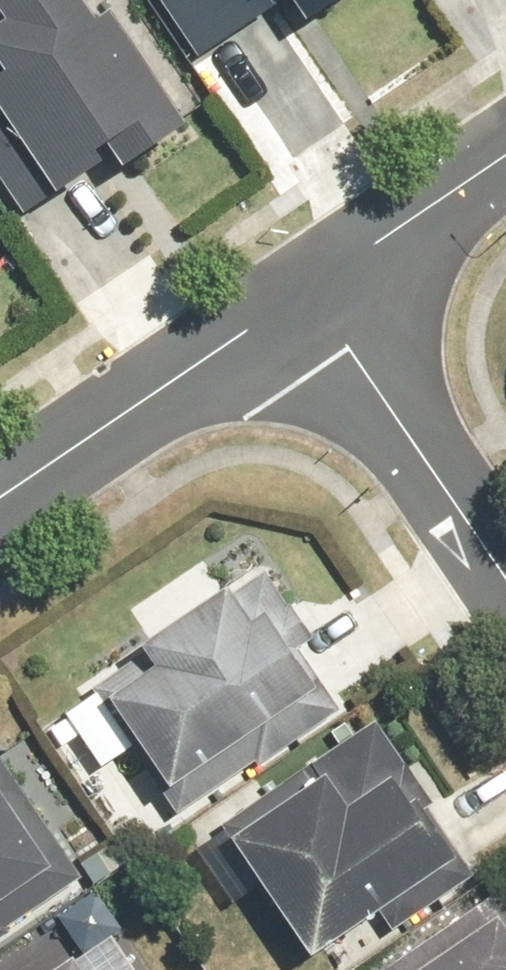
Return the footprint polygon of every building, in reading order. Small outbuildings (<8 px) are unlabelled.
[(81,27),(65,0),(0,0),(0,129),(40,193),(102,155),(108,164),(174,122),(105,13),(81,27)] [(291,24),(328,0),(276,0),(291,24)] [(65,718),(96,769),(129,750),(175,828),(246,786),(237,771),(341,708),(263,578),(221,602),(211,586),(122,640),(142,672),(65,718)] [(303,959),(380,906),(396,930),(474,875),(457,851),(368,724),(214,833),(303,959)] [(83,878),(0,763),(0,938),(83,878)] [(380,969),(505,969),(505,925),(486,896),(380,969)] [(62,956),(41,969),(72,969),(62,956)]
